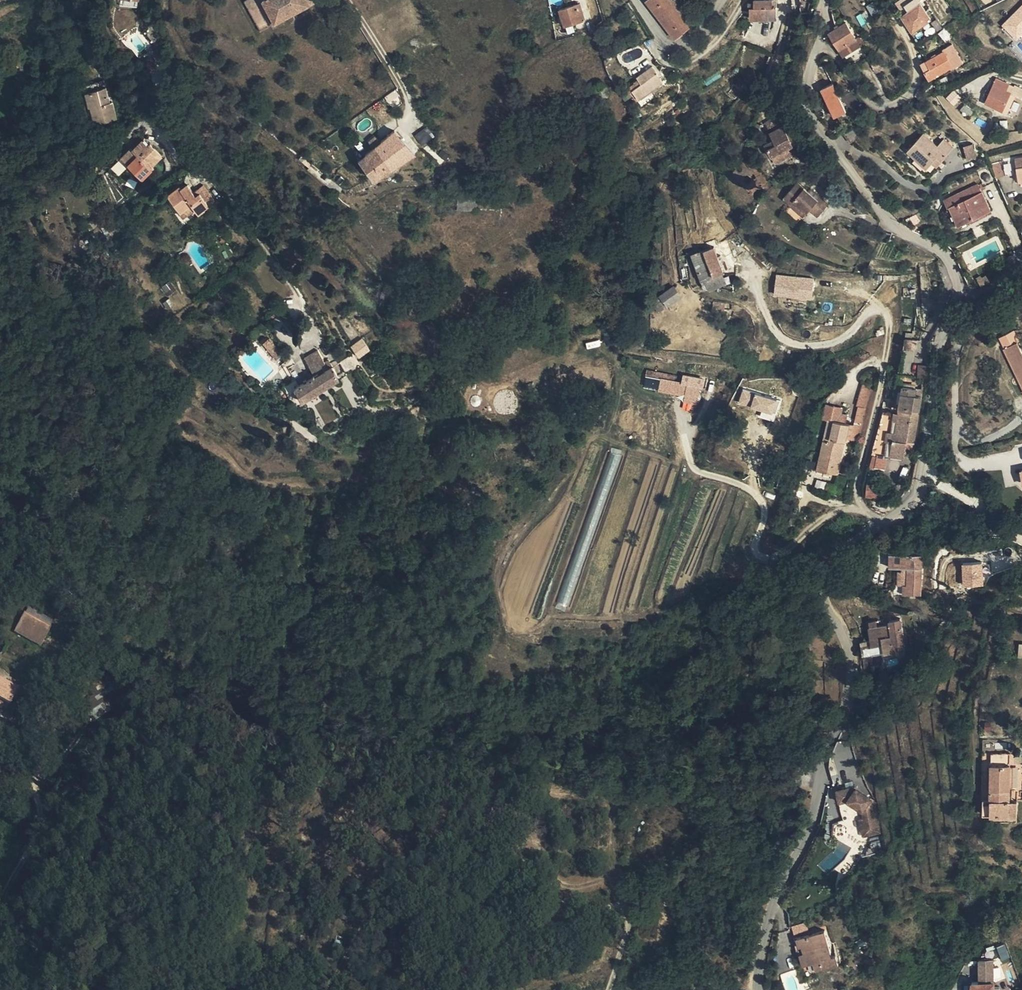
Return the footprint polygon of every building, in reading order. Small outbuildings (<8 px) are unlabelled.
[(246,1),(261,29),(314,0),(248,0),(246,1)] [(671,2),(669,0),(648,0),(646,1),(675,39),(690,27),(686,22),(680,14),(671,2)] [(671,2),(680,14),(683,12),(686,10),(678,0),(673,0),(671,2)] [(773,7),(772,0),(754,1),(754,3),(754,8),(750,8),(750,20),(777,20),(777,7),(773,7)] [(907,5),(910,10),(903,15),(913,31),(931,19),(918,0),(913,0),(907,5)] [(565,27),(585,20),(580,3),(559,10),(565,27)] [(1001,26),(1016,42),(1021,36),(1021,6),(1001,26)] [(689,19),(683,12),(680,14),(686,22),(689,19)] [(587,26),(586,22),(585,20),(565,27),(567,33),(587,26)] [(590,34),(596,32),(593,21),(586,22),(587,26),(590,34)] [(846,22),(829,33),(840,50),(846,46),(857,39),(846,22)] [(872,26),(867,29),(872,39),(877,36),(872,26)] [(861,37),(857,39),(846,46),(851,52),(866,44),(861,37)] [(944,51),(921,64),(930,80),(953,67),(954,69),(963,63),(953,45),(943,50),(944,51)] [(846,46),(840,50),(843,57),(851,52),(846,46)] [(871,63),(874,69),(880,65),(876,60),(871,63)] [(663,81),(652,66),(638,77),(642,84),(634,90),(640,99),(663,81)] [(985,103),(1003,112),(1011,93),(1007,91),(1010,85),(996,79),(990,91),(988,96),(985,103)] [(89,124),(116,118),(112,101),(109,101),(104,81),(80,86),(89,124)] [(834,83),(822,88),(835,116),(847,111),(834,83)] [(1007,114),(1016,95),(1011,93),(1003,112),(1007,114)] [(974,111),(965,103),(960,109),(969,117),(974,111)] [(771,133),(784,126),(779,116),(766,122),(771,133)] [(794,135),(788,124),(784,126),(790,138),(794,135)] [(790,138),(784,126),(771,133),(775,139),(766,144),(772,156),(788,148),(798,143),(794,135),(790,138)] [(854,126),(844,131),(852,143),(863,135),(854,126)] [(415,135),(420,144),(430,139),(425,129),(415,135)] [(359,158),(374,178),(415,153),(394,131),(380,141),(373,146),(359,158)] [(941,162),(954,148),(945,139),(938,146),(924,133),(908,151),(927,168),(932,162),(937,158),(941,162)] [(373,146),(380,141),(375,136),(369,141),(373,146)] [(152,165),(162,156),(149,143),(147,145),(142,139),(132,149),(131,148),(121,157),(141,179),(154,167),(152,165)] [(964,147),(968,159),(977,156),(973,144),(964,147)] [(792,155),(788,148),(772,156),(776,163),(792,155)] [(309,166),(311,164),(301,155),(299,158),(309,166)] [(1021,182),(1021,157),(1017,158),(1016,159),(1001,161),(1006,175),(1007,176),(1018,173),(1020,182),(1021,182)] [(937,166),(941,162),(937,158),(932,162),(937,166)] [(1001,161),(988,164),(989,167),(995,179),(1006,175),(1001,161)] [(342,189),(311,164),(309,166),(340,191),(342,189)] [(995,179),(989,167),(978,173),(982,182),(984,187),(996,181),(995,179)] [(804,217),(810,210),(818,200),(809,192),(798,182),(783,199),(804,217)] [(213,200),(202,185),(192,192),(186,184),(180,189),(178,187),(167,195),(183,217),(194,209),(198,213),(204,209),(203,208),(213,200)] [(981,192),(978,184),(945,200),(949,208),(951,207),(981,192)] [(818,200),(810,210),(812,212),(824,199),(811,188),(809,192),(818,200)] [(990,210),(981,192),(951,207),(959,225),(990,210)] [(824,199),(812,212),(818,217),(829,203),(824,199)] [(90,230),(97,225),(93,219),(86,223),(90,230)] [(74,242),(79,239),(75,234),(66,239),(70,245),(74,242)] [(714,246),(693,255),(707,288),(727,280),(714,246)] [(177,254),(181,258),(186,254),(183,250),(180,252),(177,254)] [(1014,264),(1016,262),(1016,259),(1016,257),(1013,255),(1011,255),(1009,257),(1008,259),(1008,261),(1010,263),(1012,264),(1014,264)] [(813,279),(776,275),(773,297),(811,301),(813,279)] [(167,295),(174,291),(168,283),(162,287),(167,295)] [(661,295),(668,305),(681,296),(674,286),(661,295)] [(660,311),(668,305),(661,295),(653,301),(660,311)] [(168,309),(174,305),(169,297),(163,302),(168,309)] [(726,303),(714,301),(712,311),(724,313),(726,303)] [(400,331),(412,322),(404,310),(391,319),(400,331)] [(427,323),(437,317),(434,311),(424,317),(427,323)] [(446,332),(437,317),(427,323),(436,338),(446,332)] [(1000,337),(1006,348),(1018,342),(1013,331),(1000,337)] [(362,338),(355,342),(358,347),(353,349),(358,356),(369,350),(362,338)] [(270,352),(276,348),(269,339),(263,343),(270,352)] [(1021,387),(1021,352),(1018,342),(1006,348),(1004,349),(1021,387)] [(282,356),(276,348),(270,352),(276,360),(282,356)] [(311,371),(324,363),(317,350),(304,358),(311,371)] [(346,374),(359,366),(352,355),(339,363),(346,374)] [(328,361),(324,363),(311,371),(315,376),(298,386),(295,382),(292,384),(290,381),(283,385),(296,407),(304,402),(302,399),(338,378),(328,361)] [(643,390),(683,395),(681,410),(697,412),(701,377),(682,375),(681,382),(670,381),(670,374),(645,371),(643,390)] [(842,383),(832,381),(829,393),(839,395),(842,383)] [(924,389),(921,389),(903,385),(898,412),(894,412),(893,420),(897,421),(895,432),(888,431),(886,440),(893,442),(890,457),(904,459),(907,442),(914,444),(924,389)] [(742,390),(739,404),(751,407),(750,409),(775,416),(779,402),(755,396),(756,393),(742,390)] [(480,405),(480,396),(471,396),(471,405),(480,405)] [(847,438),(851,424),(847,423),(840,422),(842,413),(843,406),(827,403),(824,418),(828,419),(817,470),(824,471),(831,473),(839,474),(847,438)] [(840,422),(847,423),(849,414),(842,413),(840,422)] [(858,441),(861,425),(855,423),(855,425),(851,424),(847,438),(858,441)] [(782,470),(773,468),(769,486),(777,488),(782,470)] [(830,479),(831,473),(824,471),(823,478),(830,479)] [(816,479),(814,488),(824,490),(826,481),(816,479)] [(864,497),(876,499),(879,482),(866,480),(864,497)] [(828,483),(825,491),(831,493),(834,485),(828,483)] [(844,497),(846,489),(842,487),(834,485),(831,493),(844,497)] [(923,554),(891,553),(891,566),(903,567),(909,567),(908,571),(908,584),(904,584),(904,593),(922,594),(923,554)] [(983,565),(961,566),(962,588),(983,587),(983,565)] [(558,601),(564,608),(572,601),(566,594),(558,601)] [(39,647),(52,621),(28,609),(14,634),(39,647)] [(890,624),(870,627),(874,654),(894,651),(894,653),(906,651),(901,619),(890,621),(890,624)] [(113,687),(120,682),(116,675),(93,683),(98,692),(93,696),(105,714),(123,703),(113,687)] [(9,706),(17,691),(0,682),(0,701),(9,706)] [(131,697),(120,682),(113,687),(123,703),(131,697)] [(5,713),(9,706),(0,701),(0,710),(5,713)] [(1021,789),(1021,763),(1011,763),(1011,752),(983,751),(983,788),(992,788),(992,797),(984,798),(984,812),(991,812),(1018,812),(1018,789),(1021,789)] [(858,806),(860,816),(877,814),(873,788),(853,773),(835,775),(837,788),(846,787),(861,798),(862,805),(858,806)] [(992,788),(983,788),(983,797),(984,798),(992,797),(992,788)] [(877,814),(860,816),(861,822),(878,820),(877,814)] [(484,844),(494,842),(493,831),(483,833),(484,844)] [(817,970),(839,963),(836,954),(832,955),(824,930),(794,939),(796,948),(803,946),(804,952),(808,964),(815,962),(817,970)] [(802,966),(808,964),(804,952),(799,954),(802,966)] [(974,958),(969,965),(972,967),(979,971),(980,958),(974,958)] [(979,971),(994,980),(994,958),(980,958),(979,971)] [(994,980),(979,971),(979,981),(972,981),(972,989),(994,989),(994,980)]
